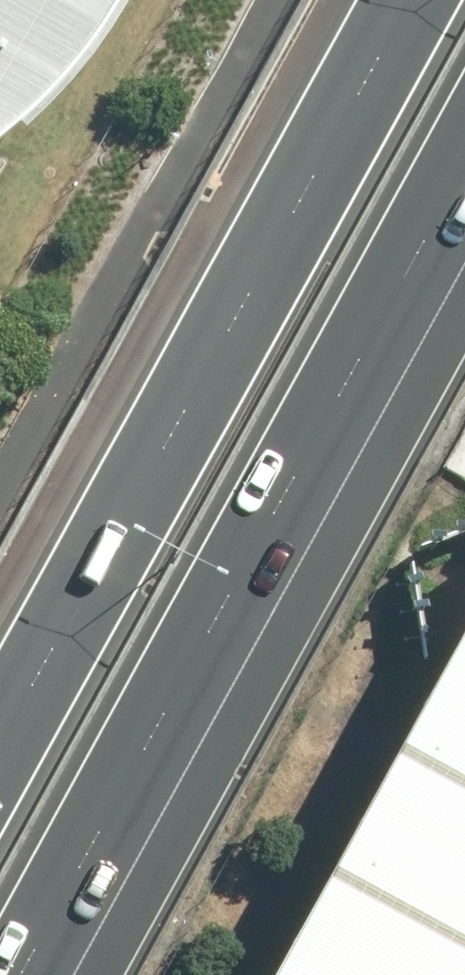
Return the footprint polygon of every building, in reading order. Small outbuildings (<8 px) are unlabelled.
[(14,118),(83,37),(107,0),(0,0),(0,130),(14,118)] [(271,974),(464,974),(464,626),(271,974)]
